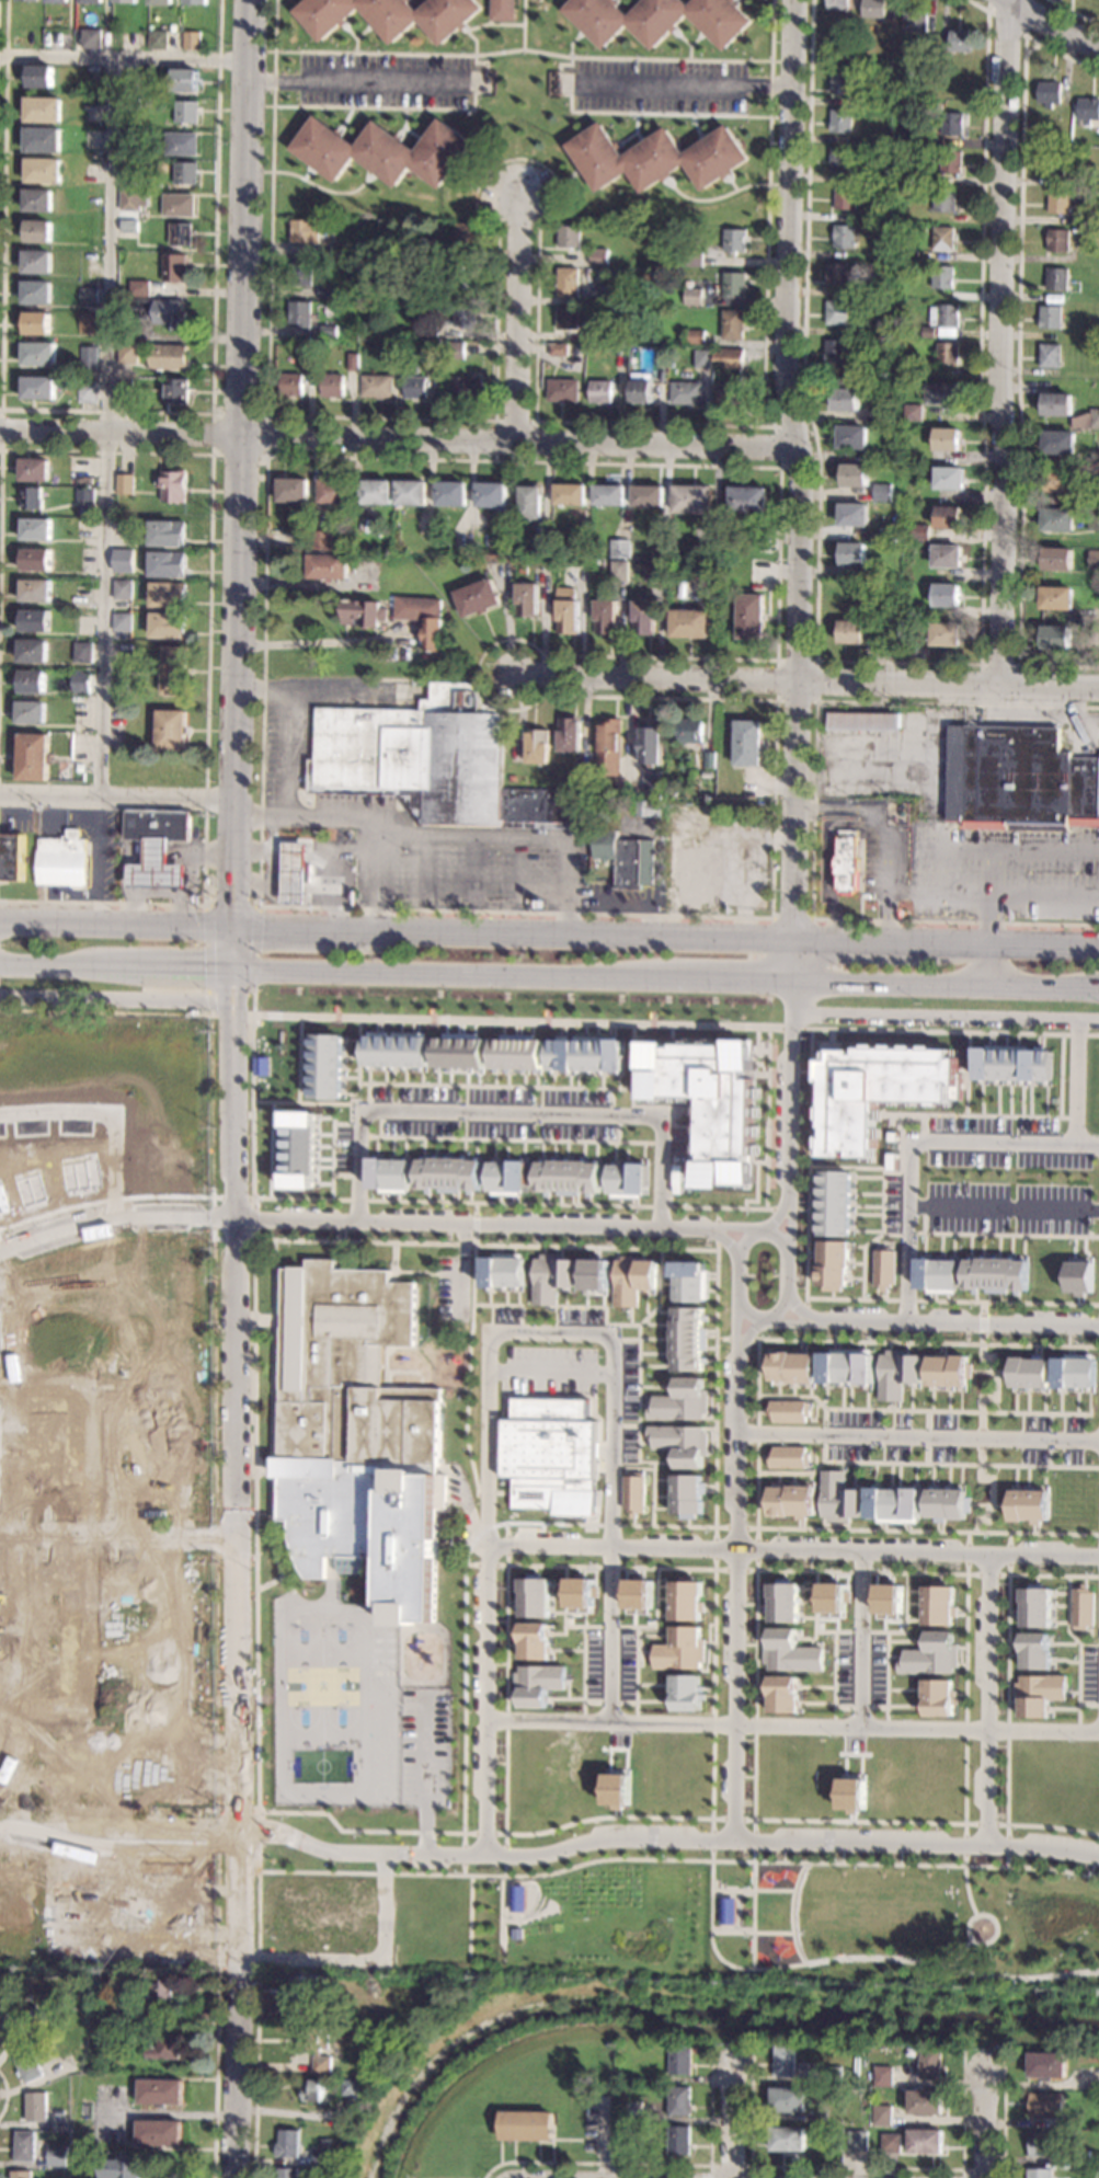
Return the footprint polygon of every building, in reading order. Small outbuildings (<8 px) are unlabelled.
[(417,11),(430,0),(476,0),(483,9),(442,46),(419,21),(392,45),(359,8),(321,42),(294,11),(306,0),(408,0),(417,11)] [(491,21),(491,0),(516,0),(515,21),(491,21)] [(563,10),(573,0),(612,0),(628,15),(643,0),(682,0),(688,5),(693,0),(730,0),(752,21),(723,50),(687,14),(653,50),(627,25),(604,49),(583,30),(563,10)] [(826,9),(826,0),(848,0),(848,9),(826,9)] [(862,18),(862,0),(884,0),(884,18),(862,18)] [(927,32),(903,32),(903,11),(927,11),(927,32)] [(101,48),(80,48),(80,30),(101,30),(101,48)] [(167,49),(148,49),(148,30),(154,30),(167,31),(167,49)] [(972,32),(971,51),(949,50),(950,31),(972,32)] [(198,50),(182,50),(182,32),(199,32),(198,50)] [(53,88),(27,88),(27,66),(53,66),(53,88)] [(196,92),(171,92),(171,69),(196,69),(196,92)] [(851,94),(829,93),(829,80),(831,80),(831,71),(851,72),(851,94)] [(1061,103),(1038,103),(1039,82),(1061,82),(1061,103)] [(61,123),(25,122),(25,96),(61,98),(61,123)] [(135,110),(122,110),(122,99),(135,99),(135,110)] [(1078,99),(1098,99),(1098,120),(1090,119),(1090,125),(1084,125),(1084,119),(1078,119),(1078,99)] [(196,123),(174,123),(174,101),(197,101),(196,123)] [(850,133),(829,133),(829,110),(851,110),(850,133)] [(963,113),(963,136),(941,135),(942,113),(963,113)] [(473,142),(458,165),(440,188),(411,168),(397,187),(375,171),(355,157),(336,182),(291,149),(316,116),(356,146),(375,121),(416,151),(440,118),(473,142)] [(748,159),(701,191),(684,164),(665,177),(641,193),(628,172),(598,192),(581,167),(566,145),(600,122),(622,156),(666,127),(684,153),(726,125),(748,159)] [(60,152),(24,152),(25,127),(60,127),(60,152)] [(196,156),(164,156),(164,133),(196,133),(196,156)] [(849,171),(829,171),(829,147),(849,148),(849,171)] [(962,174),(941,173),(941,151),(962,151),(962,174)] [(61,183),(25,183),(26,158),(61,159),(61,183)] [(196,184),(173,184),(173,161),(196,162),(196,184)] [(855,209),(834,209),(834,186),(851,187),(855,187),(855,209)] [(51,190),(51,213),(23,211),(24,188),(51,190)] [(139,211),(121,211),(121,190),(140,190),(139,211)] [(954,200),(955,200),(955,211),(934,211),(935,190),(954,190),(954,200)] [(1069,214),(1049,213),(1049,191),(1069,191),(1069,214)] [(194,217),(162,217),(162,194),(194,194),(194,217)] [(137,232),(121,232),(121,219),(137,220),(137,232)] [(49,220),(49,243),(24,242),(25,220),(49,220)] [(320,242),(291,241),(291,220),(320,220),(320,242)] [(192,223),(191,245),(168,245),(169,222),(192,223)] [(478,225),(477,247),(455,245),(456,223),(478,225)] [(581,248),(559,248),(559,226),(581,227),(581,248)] [(854,248),(833,248),(833,226),(854,226),(854,248)] [(1088,227),(1087,234),(1078,233),(1078,226),(1088,227)] [(953,251),(934,251),(934,227),(953,227),(953,251)] [(745,251),(735,251),(735,254),(729,254),(729,251),(723,251),(724,229),(745,229),(745,251)] [(1068,252),(1048,252),(1048,229),(1067,230),(1068,230),(1068,252)] [(360,257),(352,256),(352,248),(360,248),(360,257)] [(444,260),(426,260),(426,248),(444,248),(444,260)] [(336,260),(320,260),(321,249),(336,249),(336,260)] [(608,265),(591,265),(591,249),(608,249),(608,265)] [(51,274),(22,274),(22,250),(51,251),(51,274)] [(701,266),(684,265),(684,251),(701,251),(701,266)] [(185,282),(162,282),(163,254),(186,254),(185,282)] [(312,264),(312,285),(288,284),(289,263),(312,264)] [(847,286),(826,286),(826,263),(845,264),(847,264),(847,286)] [(477,289),(455,288),(455,266),(477,267),(477,289)] [(953,278),(954,278),(954,287),(953,287),(953,289),(932,288),(932,266),(953,266),(953,278)] [(579,297),(558,297),(559,267),(580,268),(579,297)] [(1068,268),(1067,290),(1045,289),(1045,278),(1048,278),(1048,267),(1068,268)] [(745,278),(747,278),(747,285),(744,285),(744,295),(732,295),(732,298),(724,298),(724,294),(722,294),(723,273),(745,273),(745,278)] [(149,297),(128,297),(129,280),(147,280),(149,280),(149,297)] [(50,305),(22,303),(22,282),(50,282),(50,305)] [(336,299),(319,299),(319,287),(336,287),(336,299)] [(444,288),(443,300),(419,299),(420,287),(444,288)] [(95,305),(79,303),(79,288),(96,288),(95,305)] [(701,305),(684,305),(684,288),(701,288),(701,305)] [(182,311),(185,311),(185,324),(180,323),(180,330),(167,330),(167,324),(153,323),(153,320),(128,319),(128,299),(182,300),(182,311)] [(846,325),(825,325),(825,301),(844,301),(846,301),(846,325)] [(311,329),(299,329),(299,324),(290,324),(290,302),(311,302),(311,329)] [(477,306),(476,328),(454,326),(455,305),(477,306)] [(959,328),(957,328),(957,336),(938,336),(939,326),(937,326),(938,305),(959,305),(959,328)] [(1061,329),(1039,328),(1040,306),(1061,306),(1061,329)] [(579,329),(557,329),(558,307),(561,307),(580,307),(579,329)] [(743,340),(722,340),(722,310),(743,310),(743,340)] [(48,334),(23,334),(23,312),(47,312),(48,312),(48,334)] [(337,336),(321,336),(321,325),(337,325),(337,336)] [(437,326),(437,339),(420,339),(420,325),(437,326)] [(935,326),(935,337),(923,336),(923,326),(935,326)] [(602,342),(585,342),(585,329),(602,329),(602,342)] [(706,344),(688,344),(688,332),(707,332),(706,344)] [(845,341),(845,363),(824,363),(824,341),(845,341)] [(465,357),(446,358),(445,343),(465,342),(465,357)] [(55,366),(22,365),(22,343),(55,343),(55,366)] [(958,365),(936,365),(937,343),(958,343),(958,365)] [(137,364),(117,363),(117,344),(137,344),(137,364)] [(568,344),(568,355),(550,355),(550,344),(568,344)] [(1060,368),(1039,367),(1039,344),(1060,344),(1060,368)] [(186,359),(190,359),(190,369),(148,368),(149,345),(186,345),(186,359)] [(317,345),(316,364),(304,364),(305,345),(317,345)] [(96,370),(79,370),(79,347),(96,347),(96,370)] [(743,362),(725,362),(725,348),(743,348),(743,362)] [(669,366),(657,366),(657,349),(669,349),(669,366)] [(711,368),(694,368),(695,349),(711,349),(711,368)] [(359,370),(348,370),(348,351),(359,352),(359,370)] [(438,372),(427,372),(427,354),(438,354),(438,372)] [(304,397),(283,396),(284,374),(304,375),(304,397)] [(344,398),(322,398),(322,374),(344,375),(344,398)] [(392,398),(362,398),(363,376),(393,376),(392,398)] [(426,399),(405,399),(405,376),(427,377),(426,399)] [(54,400),(22,399),(22,377),(55,377),(54,400)] [(483,378),(482,400),(451,399),(451,377),(483,378)] [(866,379),(866,393),(857,393),(857,411),(832,411),(833,378),(866,379)] [(187,403),(164,403),(164,396),(160,396),(160,388),(165,388),(165,379),(187,379),(187,403)] [(579,402),(548,401),(548,379),(579,380),(579,402)] [(611,403),(589,402),(591,380),(613,380),(611,403)] [(652,380),(651,402),(631,402),(632,380),(652,380)] [(702,382),(701,404),(671,403),(672,381),(702,382)] [(96,403),(77,402),(78,382),(98,382),(96,403)] [(743,405),(712,404),(713,382),(744,383),(743,405)] [(959,383),(958,405),(926,405),(927,382),(959,383)] [(127,402),(128,384),(115,384),(114,401),(127,402)] [(1069,416),(1041,415),(1042,392),(1043,392),(1071,393),(1069,416)] [(920,421),(903,421),(903,404),(920,404),(920,421)] [(869,423),(881,422),(880,405),(869,406),(869,423)] [(1089,409),(1098,409),(1098,428),(1072,428),(1072,416),(1076,416),(1089,412),(1089,409)] [(866,449),(837,449),(838,426),(863,426),(867,426),(866,449)] [(959,428),(958,451),(934,450),(935,427),(959,428)] [(1075,432),(1074,454),(1042,452),(1043,431),(1075,432)] [(48,481),(20,481),(20,459),(48,459),(48,481)] [(866,488),(842,486),(842,463),(867,465),(866,488)] [(963,467),(963,490),(934,489),(935,467),(963,467)] [(1073,469),(1073,492),(1044,492),(1045,469),(1073,469)] [(183,502),(161,502),(161,488),(153,488),(153,477),(162,477),(162,471),(183,471),(183,502)] [(133,474),(131,494),(115,494),(116,474),(133,474)] [(308,503),(277,502),(278,479),(308,479),(308,503)] [(350,503),(319,503),(320,479),(350,480),(350,503)] [(390,504),(360,504),(360,480),(390,480),(390,504)] [(425,505),(396,505),(396,481),(425,482),(425,505)] [(466,506),(436,505),(437,482),(466,482),(466,506)] [(506,507),(477,506),(477,483),(506,483),(506,507)] [(891,484),(891,503),(872,502),(873,483),(891,484)] [(586,505),(556,505),(556,484),(586,484),(586,505)] [(543,494),(541,494),(541,518),(519,518),(520,486),(530,486),(530,485),(543,485),(543,494)] [(625,505),(594,505),(594,485),(619,485),(625,485),(625,505)] [(663,506),(633,506),(633,485),(664,486),(663,506)] [(711,514),(673,513),(674,485),(712,486),(711,514)] [(766,512),(729,512),(729,486),(766,488),(766,512)] [(41,488),(39,500),(42,500),(41,509),(21,509),(21,506),(18,506),(19,496),(21,496),(21,488),(41,488)] [(93,502),(76,502),(76,489),(93,489),(93,502)] [(1056,493),(1060,500),(1056,505),(1050,505),(1046,498),(1049,493),(1056,493)] [(868,504),(868,526),(838,525),(839,503),(868,504)] [(960,529),(935,528),(936,505),(961,506),(960,529)] [(1074,531),(1041,531),(1042,507),(1074,508),(1074,531)] [(1087,514),(1098,514),(1098,530),(1087,530),(1087,514)] [(49,540),(21,539),(21,519),(49,519),(49,540)] [(185,521),(184,547),(149,544),(150,520),(185,521)] [(928,541),(911,541),(911,525),(929,525),(928,541)] [(331,550),(310,550),(310,530),(311,530),(332,531),(331,550)] [(629,558),(610,558),(610,539),(611,539),(630,540),(629,558)] [(652,559),(667,558),(667,540),(652,541),(652,559)] [(865,565),(840,565),(840,542),(866,542),(865,565)] [(961,568),(932,568),(932,544),(961,544),(961,568)] [(1072,548),(1071,571),(1042,570),(1043,547),(1072,548)] [(48,571),(21,571),(21,549),(48,549),(48,571)] [(130,573),(113,572),(113,549),(128,549),(131,549),(130,573)] [(1088,550),(1098,550),(1098,569),(1087,569),(1088,550)] [(185,576),(149,576),(149,552),(150,552),(185,552),(185,576)] [(347,578),(308,578),(308,554),(347,555),(347,578)] [(629,582),(611,582),(611,569),(593,569),(593,560),(629,560),(629,582)] [(501,604),(463,618),(454,592),(492,577),(501,604)] [(48,601),(20,601),(20,580),(49,581),(48,601)] [(130,599),(112,599),(112,580),(130,581),(130,599)] [(866,605),(837,604),(838,582),(867,582),(866,605)] [(185,607),(150,607),(150,584),(185,584),(185,607)] [(538,617),(516,617),(517,584),(538,584),(538,617)] [(958,607),(932,607),(932,584),(958,584),(958,607)] [(92,586),(91,605),(72,605),(73,586),(92,586)] [(577,633),(557,633),(557,586),(577,586),(577,633)] [(1072,587),(1072,609),(1040,609),(1041,586),(1072,587)] [(763,639),(737,639),(737,594),(764,595),(763,639)] [(442,599),(439,650),(423,650),(424,620),(394,619),(396,597),(442,599)] [(380,603),(380,608),(388,609),(387,621),(379,620),(378,629),(341,626),(343,599),(380,603)] [(617,633),(595,633),(595,600),(617,600),(617,633)] [(656,634),(634,634),(634,601),(654,601),(656,601),(656,634)] [(709,638),(671,637),(671,609),(708,610),(709,610),(709,638)] [(47,632),(20,631),(20,610),(47,611),(47,632)] [(129,631),(111,631),(111,612),(130,614),(129,631)] [(186,638),(150,638),(150,612),(186,612),(186,638)] [(863,621),(862,644),(838,643),(838,621),(863,621)] [(959,646),(930,645),(930,622),(960,623),(959,646)] [(925,624),(924,640),(914,640),(914,623),(925,624)] [(1068,649),(1041,649),(1041,626),(1069,626),(1068,649)] [(46,663),(18,662),(18,640),(46,641),(46,663)] [(91,663),(72,663),(72,642),(91,642),(91,663)] [(186,696),(162,696),(162,646),(186,646),(186,696)] [(44,693),(19,692),(19,670),(44,670),(44,693)] [(89,695),(71,693),(72,670),(89,670),(89,695)] [(481,703),(497,711),(497,713),(504,713),(502,789),(582,791),(581,829),(417,825),(396,795),(307,793),(308,759),(314,759),(316,708),(420,710),(420,700),(430,700),(430,683),(473,684),(481,703)] [(45,724),(16,723),(16,701),(45,701),(45,724)] [(185,749),(157,749),(157,710),(185,710),(185,749)] [(900,731),(827,730),(827,712),(900,713),(900,731)] [(580,752),(558,752),(558,719),(580,719),(580,752)] [(620,776),(596,775),(597,722),(605,722),(605,719),(621,720),(620,776)] [(702,744),(695,744),(695,752),(685,750),(685,743),(676,743),(677,719),(702,719),(702,744)] [(661,764),(641,764),(641,727),(650,727),(650,720),(662,720),(661,764)] [(760,766),(735,766),(736,721),(762,721),(760,766)] [(1071,758),(1098,759),(1098,827),(1068,826),(1068,830),(964,828),(964,822),(946,821),(948,725),(963,725),(1060,727),(1058,753),(1071,753),(1071,758)] [(549,764),(526,763),(527,730),(549,730),(549,764)] [(47,780),(18,780),(19,734),(48,734),(47,780)] [(716,768),(705,768),(705,752),(713,752),(716,752),(716,768)] [(591,782),(572,782),(572,765),(591,765),(591,782)] [(663,796),(643,796),(643,771),(664,771),(663,796)] [(677,791),(673,796),(667,792),(672,787),(677,791)] [(662,816),(636,816),(636,800),(663,800),(662,816)] [(190,812),(188,841),(170,841),(169,866),(185,867),(185,889),(127,887),(128,864),(144,864),(145,840),(125,839),(126,811),(190,812)] [(79,839),(85,839),(85,885),(83,885),(83,887),(71,887),(71,884),(37,884),(37,850),(39,850),(39,839),(62,839),(62,836),(67,836),(67,829),(79,829),(79,839)] [(856,836),(857,836),(857,893),(836,893),(836,880),(835,880),(835,856),(837,856),(837,837),(839,837),(839,829),(856,829),(856,836)] [(617,839),(653,839),(652,884),(641,884),(641,890),(615,889),(615,884),(615,859),(593,859),(593,857),(593,830),(617,830),(617,839)] [(23,836),(23,881),(0,881),(1,835),(23,836)] [(305,864),(309,864),(309,882),(305,882),(305,904),(282,903),(283,842),(306,844),(305,864)] [(717,848),(677,848),(677,907),(715,908),(716,883),(717,848)] [(649,900),(662,901),(663,885),(650,884),(649,900)] [(364,1036),(367,1036),(367,1031),(390,1031),(390,1035),(392,1035),(392,1031),(426,1032),(426,1036),(428,1036),(428,1066),(364,1066),(364,1036)] [(435,1038),(434,1067),(448,1067),(448,1072),(471,1073),(471,1070),(485,1070),(485,1039),(465,1038),(466,1034),(444,1033),(443,1038),(435,1038)] [(310,1099),(310,1096),(304,1096),(304,1073),(310,1073),(310,1070),(304,1070),(305,1036),(311,1036),(311,1034),(342,1035),(340,1099),(310,1099)] [(492,1069),(493,1039),(501,1039),(501,1034),(535,1034),(535,1039),(543,1039),(542,1069),(492,1069)] [(549,1070),(625,1071),(626,1040),(618,1040),(618,1036),(574,1035),(574,1040),(569,1039),(569,1035),(558,1035),(558,1039),(549,1039),(549,1070)] [(643,1100),(643,1042),(667,1042),(667,1046),(675,1046),(675,1044),(729,1044),(729,1040),(755,1040),(755,1070),(746,1070),(746,1078),(754,1078),(754,1183),(726,1183),(725,1187),(698,1187),(699,1160),(703,1160),(703,1154),(700,1154),(701,1096),(667,1096),(666,1100),(643,1100)] [(822,1156),(823,1137),(825,1137),(825,1127),(823,1127),(823,1081),(820,1081),(820,1059),(833,1061),(833,1050),(855,1050),(855,1054),(858,1054),(858,1047),(952,1048),(952,1057),(960,1057),(960,1086),(951,1086),(950,1102),(875,1101),(874,1156),(822,1156)] [(977,1047),(993,1047),(993,1048),(1053,1050),(1053,1080),(977,1079),(977,1047)] [(254,1075),(254,1056),(270,1056),(270,1075),(254,1075)] [(316,1112),(284,1111),(283,1188),(314,1189),(316,1112)] [(371,1188),(371,1157),(386,1158),(386,1159),(410,1160),(410,1188),(371,1188)] [(420,1159),(482,1159),(481,1189),(468,1189),(468,1188),(460,1188),(460,1192),(439,1191),(439,1187),(433,1187),(432,1188),(419,1188),(420,1159)] [(490,1190),(491,1161),(515,1161),(515,1160),(529,1160),(529,1191),(520,1190),(520,1195),(492,1194),(493,1190),(490,1190)] [(538,1161),(600,1161),(600,1191),(586,1191),(586,1190),(580,1190),(580,1194),(559,1193),(559,1189),(551,1189),(551,1190),(538,1190),(538,1161)] [(609,1193),(610,1165),(634,1165),(634,1163),(649,1163),(649,1193),(640,1193),(640,1197),(611,1197),(611,1193),(609,1193)] [(674,1193),(675,1165),(684,1166),(683,1193),(674,1193)] [(821,1235),(821,1233),(815,1231),(815,1210),(820,1210),(820,1206),(815,1206),(816,1173),(821,1173),(821,1170),(851,1171),(850,1235),(821,1235)] [(820,1241),(850,1241),(849,1268),(848,1268),(847,1285),(842,1285),(842,1291),(823,1291),(823,1285),(817,1285),(817,1265),(820,1265),(820,1241)] [(874,1250),(896,1251),(896,1284),(892,1283),(892,1286),(889,1286),(889,1292),(882,1292),(883,1286),(874,1286),(874,1250)] [(534,1304),(535,1258),(540,1258),(540,1253),(563,1254),(563,1260),(575,1260),(575,1286),(557,1286),(557,1304),(534,1304)] [(616,1260),(615,1305),(639,1306),(639,1288),(656,1288),(656,1261),(644,1261),(644,1257),(621,1257),(621,1260),(616,1260)] [(485,1287),(485,1258),(500,1258),(500,1260),(524,1260),(524,1287),(485,1287)] [(919,1288),(919,1258),(934,1259),(934,1260),(958,1261),(958,1288),(919,1288)] [(965,1258),(1028,1259),(1028,1287),(1014,1287),(1014,1286),(1007,1286),(1007,1291),(986,1291),(986,1286),(978,1286),(978,1287),(965,1287),(965,1258)] [(334,1269),(390,1270),(390,1282),(415,1283),(415,1288),(419,1288),(417,1344),(415,1344),(415,1346),(382,1345),(381,1387),(442,1388),(440,1465),(438,1465),(438,1475),(448,1475),(448,1509),(437,1509),(435,1623),(414,1623),(414,1627),(385,1626),(385,1606),(378,1606),(379,1558),(367,1558),(367,1574),(335,1574),(335,1558),(324,1557),(323,1579),(305,1579),(296,1566),(293,1558),(288,1544),(287,1536),(286,1521),(276,1521),(277,1478),(272,1478),(273,1455),(277,1455),(281,1269),(288,1269),(288,1266),(305,1266),(305,1259),(334,1260),(334,1269)] [(582,1290),(607,1290),(608,1259),(582,1259),(582,1290)] [(703,1300),(675,1300),(675,1276),(674,1276),(674,1262),(703,1262),(703,1270),(708,1270),(708,1298),(703,1298),(703,1300)] [(1066,1292),(1093,1292),(1093,1262),(1067,1262),(1066,1292)] [(674,1369),(674,1307),(703,1307),(703,1321),(702,1321),(702,1328),(707,1328),(707,1350),(701,1350),(701,1356),(703,1356),(703,1369),(674,1369)] [(879,1401),(880,1354),(886,1354),(886,1350),(907,1350),(907,1355),(921,1355),(921,1383),(903,1383),(903,1401),(879,1401)] [(815,1354),(814,1384),(789,1384),(789,1382),(771,1382),(771,1376),(766,1376),(766,1357),(771,1357),(771,1352),(791,1352),(791,1354),(815,1354)] [(822,1383),(822,1354),(858,1355),(858,1353),(874,1353),(874,1384),(822,1383)] [(928,1384),(928,1356),(952,1356),(952,1355),(965,1355),(965,1364),(970,1364),(970,1378),(965,1378),(965,1385),(928,1384)] [(1010,1387),(1011,1356),(1026,1356),(1026,1359),(1049,1360),(1049,1387),(1010,1387)] [(1057,1387),(1057,1357),(1072,1357),(1072,1360),(1096,1360),(1096,1388),(1057,1387)] [(648,1419),(702,1419),(702,1412),(707,1412),(707,1391),(702,1391),(702,1377),(675,1377),(675,1395),(652,1395),(652,1406),(648,1406),(648,1419)] [(589,1399),(511,1398),(510,1419),(502,1419),(501,1478),(513,1478),(513,1508),(554,1509),(554,1515),(595,1515),(597,1420),(588,1420),(589,1399)] [(806,1401),(806,1423),(774,1422),(774,1419),(770,1419),(770,1414),(766,1414),(766,1409),(770,1409),(770,1400),(806,1401)] [(648,1425),(702,1425),(702,1432),(708,1433),(708,1455),(702,1455),(702,1468),(674,1467),(674,1449),(652,1449),(652,1438),(648,1438),(648,1425)] [(805,1446),(805,1468),(772,1468),(772,1464),(769,1464),(769,1460),(765,1460),(765,1455),(769,1455),(769,1446),(805,1446)] [(822,1516),(822,1470),(846,1470),(846,1489),(865,1489),(865,1516),(850,1516),(850,1521),(827,1521),(827,1516),(822,1516)] [(625,1476),(631,1476),(631,1474),(644,1474),(644,1477),(645,1477),(645,1512),(629,1512),(629,1510),(623,1510),(625,1476)] [(673,1512),(673,1475),(701,1475),(701,1500),(702,1500),(702,1512),(695,1512),(695,1517),(680,1517),(680,1512),(673,1512)] [(769,1487),(788,1488),(788,1486),(815,1487),(814,1515),(805,1514),(805,1518),(795,1518),(795,1514),(789,1514),(789,1516),(769,1515),(769,1487)] [(868,1517),(869,1489),(905,1490),(905,1488),(921,1489),(920,1518),(868,1517)] [(927,1516),(928,1489),(964,1489),(964,1499),(970,1499),(970,1512),(964,1511),(964,1518),(951,1518),(951,1517),(946,1517),(946,1522),(935,1522),(935,1516),(927,1516)] [(1011,1490),(1048,1490),(1048,1518),(1041,1518),(1040,1524),(1031,1524),(1031,1518),(1024,1518),(1024,1521),(1010,1521),(1011,1490)] [(548,1579),(548,1617),(520,1617),(520,1592),(519,1592),(519,1579),(527,1579),(527,1573),(541,1573),(541,1579),(548,1579)] [(568,1611),(593,1612),(593,1578),(568,1578),(568,1611)] [(652,1580),(626,1579),(626,1608),(651,1609),(652,1580)] [(798,1584),(798,1621),(769,1621),(769,1596),(768,1596),(768,1584),(776,1584),(776,1579),(790,1579),(790,1584),(798,1584)] [(671,1619),(671,1581),(702,1582),(702,1595),(700,1595),(700,1602),(705,1602),(705,1610),(700,1610),(700,1619),(671,1619)] [(819,1612),(845,1613),(846,1601),(847,1601),(848,1583),(820,1583),(819,1612)] [(1074,1589),(1081,1589),(1081,1584),(1089,1584),(1089,1589),(1091,1589),(1091,1592),(1095,1592),(1095,1626),(1089,1625),(1089,1628),(1075,1627),(1075,1625),(1073,1625),(1074,1589)] [(901,1614),(902,1585),(876,1585),(876,1613),(901,1614)] [(924,1625),(925,1586),(955,1586),(955,1601),(954,1601),(954,1607),(958,1607),(958,1616),(954,1616),(954,1625),(924,1625)] [(1022,1626),(1022,1602),(1021,1602),(1021,1589),(1052,1589),(1052,1626),(1022,1626)] [(520,1659),(520,1623),(547,1623),(547,1640),(549,1640),(549,1659),(520,1659)] [(653,1669),(654,1644),(671,1644),(671,1627),(700,1627),(699,1639),(703,1639),(703,1662),(699,1662),(699,1669),(653,1669)] [(768,1628),(797,1628),(795,1647),(823,1647),(823,1670),(767,1670),(767,1664),(764,1664),(764,1641),(768,1641),(768,1628)] [(953,1673),(898,1673),(898,1661),(904,1660),(904,1650),(927,1649),(927,1632),(953,1632),(953,1644),(958,1644),(958,1667),(953,1667),(953,1673)] [(1020,1632),(1050,1632),(1050,1649),(1052,1649),(1052,1669),(1021,1669),(1021,1653),(1020,1653),(1020,1632)] [(519,1666),(564,1666),(565,1689),(546,1689),(547,1707),(519,1707),(519,1695),(515,1695),(515,1672),(519,1672),(519,1666)] [(674,1710),(674,1693),(671,1693),(671,1675),(699,1675),(699,1692),(701,1692),(701,1710),(674,1710)] [(1067,1675),(1067,1700),(1050,1700),(1050,1717),(1021,1717),(1021,1705),(1017,1705),(1017,1683),(1021,1683),(1021,1675),(1067,1675)] [(768,1676),(795,1676),(795,1693),(798,1693),(798,1712),(769,1712),(768,1676)] [(954,1716),(925,1716),(925,1698),(923,1698),(924,1680),(953,1680),(953,1692),(958,1692),(958,1697),(954,1697),(954,1716)] [(630,1807),(630,1774),(605,1773),(604,1807),(630,1807)] [(865,1778),(839,1778),(839,1811),(865,1811),(865,1778)] [(510,1912),(510,1887),(526,1887),(526,1912),(510,1912)] [(720,1924),(721,1898),(737,1898),(736,1924),(720,1924)] [(514,1939),(513,1928),(524,1928),(524,1939),(514,1939)] [(173,1999),(153,1998),(153,1974),(173,1974),(173,1999)] [(329,1976),(328,1990),(312,1988),(311,2003),(289,2003),(290,1975),(329,1976)] [(2,2048),(0,2047),(0,2024),(10,2029),(2,2048)] [(322,2029),(321,2032),(331,2033),(331,2049),(322,2049),(322,2056),(333,2056),(332,2073),(314,2073),(314,2056),(317,2056),(318,2052),(301,2051),(301,2028),(322,2029)] [(135,2030),(134,2041),(117,2040),(117,2029),(135,2030)] [(180,2042),(186,2042),(186,2051),(180,2051),(179,2060),(146,2059),(146,2049),(157,2049),(157,2037),(180,2037),(180,2042)] [(691,2075),(668,2075),(669,2047),(691,2047),(691,2075)] [(795,2048),(794,2077),(775,2077),(776,2047),(795,2048)] [(43,2075),(25,2084),(13,2056),(31,2049),(43,2075)] [(941,2050),(940,2080),(919,2079),(920,2049),(941,2050)] [(1065,2077),(1029,2077),(1030,2053),(1065,2054),(1065,2077)] [(840,2084),(824,2084),(824,2066),(842,2066),(840,2084)] [(892,2086),(874,2086),(874,2066),(893,2067),(892,2086)] [(325,2079),(324,2102),(304,2101),(305,2078),(325,2079)] [(183,2105),(139,2104),(139,2079),(183,2080),(183,2105)] [(359,2080),(358,2097),(343,2097),(343,2079),(359,2080)] [(690,2117),(668,2117),(668,2086),(691,2087),(690,2117)] [(805,2089),(805,2112),(771,2111),(772,2088),(805,2089)] [(942,2114),(909,2113),(909,2090),(942,2091),(942,2114)] [(47,2121),(26,2122),(26,2094),(47,2093),(47,2121)] [(1062,2118),(1029,2118),(1029,2094),(1062,2094),(1062,2118)] [(892,2106),(892,2125),(873,2125),(873,2106),(892,2106)] [(552,2141),(501,2140),(502,2111),(553,2112),(552,2141)] [(67,2129),(51,2129),(51,2118),(67,2118),(67,2129)] [(181,2145),(138,2145),(138,2121),(180,2122),(182,2122),(181,2145)] [(690,2127),(689,2155),(667,2154),(668,2127),(690,2127)] [(805,2152),(771,2152),(771,2128),(805,2128),(805,2152)] [(299,2157),(279,2157),(279,2156),(276,2156),(276,2144),(279,2144),(281,2130),(300,2130),(299,2157)] [(942,2154),(909,2153),(909,2130),(942,2130),(942,2154)] [(867,2152),(848,2152),(848,2131),(867,2131),(867,2152)] [(1062,2157),(1029,2156),(1029,2131),(1062,2131),(1062,2157)] [(35,2162),(15,2162),(15,2132),(35,2132),(35,2162)] [(901,2153),(882,2153),(882,2134),(901,2134),(901,2153)] [(634,2154),(620,2154),(620,2136),(634,2136),(634,2154)] [(68,2146),(49,2145),(48,2166),(68,2167),(68,2146)] [(1089,2152),(1089,2167),(1071,2166),(1072,2151),(1089,2152)] [(141,2156),(140,2177),(101,2177),(102,2158),(119,2159),(119,2155),(141,2156)] [(50,2159),(49,2168),(42,2168),(43,2159),(50,2159)] [(299,2169),(299,2177),(278,2177),(278,2168),(299,2169)] [(1052,2170),(1052,2177),(1027,2177),(1028,2169),(1052,2170)]
